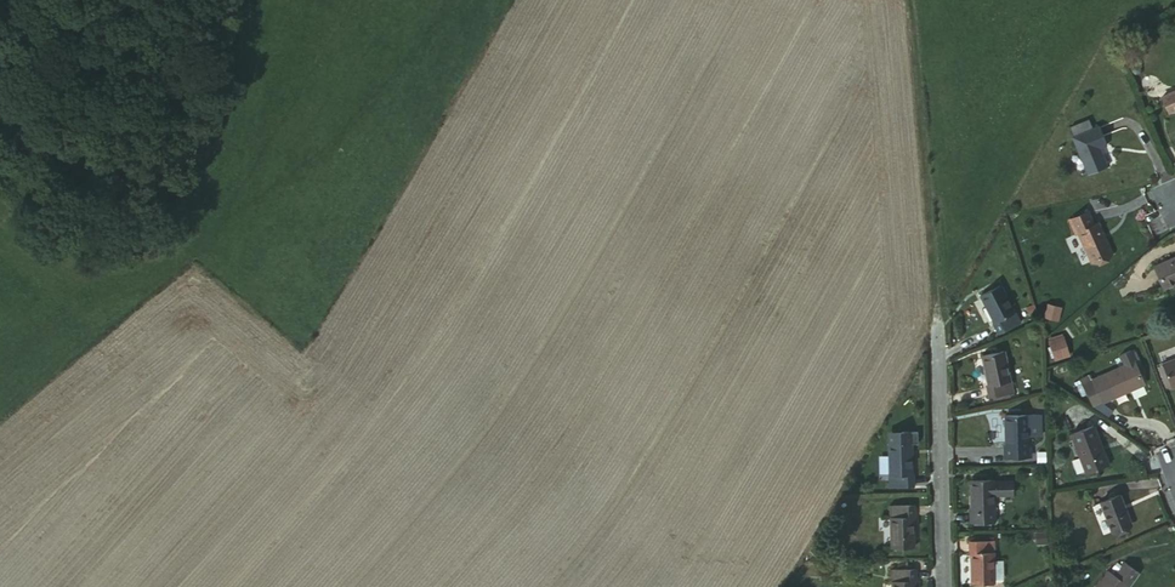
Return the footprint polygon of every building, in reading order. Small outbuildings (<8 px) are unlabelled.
[(1165,113),(1174,109),(1174,90),(1159,97),(1161,105),(1165,113)] [(1093,147),(1101,142),(1094,124),(1067,135),(1083,172),(1101,164),(1100,164),(1093,147)] [(1093,224),(1088,212),(1067,221),(1073,234),(1075,233),(1088,261),(1108,251),(1096,223),(1093,224)] [(1147,272),(1158,295),(1174,287),(1174,265),(1171,266),(1170,262),(1147,272)] [(998,314),(1003,324),(1026,312),(1020,299),(1018,300),(1005,273),(984,284),(1000,313),(998,314)] [(1046,304),(1042,319),(1057,324),(1062,309),(1046,304)] [(1047,342),(1054,363),(1070,357),(1063,336),(1047,342)] [(995,392),(1021,385),(1018,373),(1016,373),(1010,345),(988,350),(994,380),(992,380),(995,392)] [(1174,383),(1174,355),(1151,365),(1160,389),(1174,383)] [(1113,361),(1117,371),(1128,367),(1124,356),(1113,361)] [(1125,359),(1133,380),(1137,378),(1128,358),(1125,359)] [(1160,389),(1151,365),(1147,367),(1154,385),(1160,389)] [(1095,406),(1138,390),(1133,380),(1128,367),(1117,371),(1085,384),(1094,405),(1095,406)] [(1094,405),(1085,384),(1083,379),(1073,384),(1084,409),(1094,405)] [(1000,451),(1025,450),(1025,438),(1023,438),(1022,429),(1037,429),(1036,407),(1022,408),(1001,409),(1002,439),(999,438),(1000,451)] [(1076,480),(1098,472),(1087,433),(1066,439),(1076,480)] [(892,476),(917,474),(917,462),(915,462),(914,434),(893,435),(893,462),(892,462),(892,476)] [(974,516),(1000,514),(1000,501),(997,501),(996,470),(975,472),(976,504),(973,504),(974,516)] [(894,536),(916,536),(915,507),(917,507),(917,495),(892,496),(891,509),(894,508),(894,536)] [(1119,528),(1105,498),(1085,507),(1100,537),(1119,528)] [(977,579),(998,577),(997,547),(1000,548),(999,534),(973,535),(974,549),(976,548),(977,579)] [(918,576),(919,576),(919,564),(894,564),(895,578),(896,579),(896,586),(918,586),(918,576)] [(1113,586),(1121,586),(1128,577),(1114,568),(1105,582),(1113,586)] [(1105,582),(1095,576),(1088,586),(1113,586),(1105,582)]
